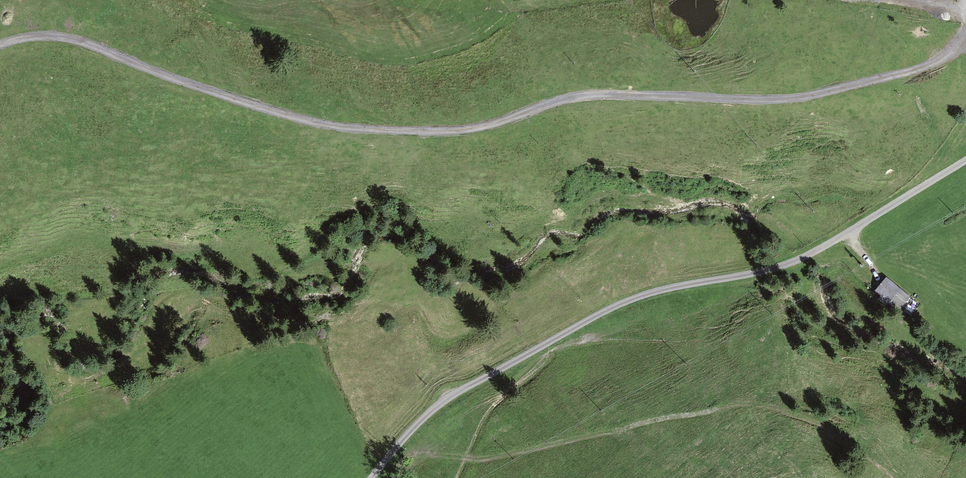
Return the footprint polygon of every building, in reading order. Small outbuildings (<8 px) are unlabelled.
[(904,299),(876,275),(864,290),(892,313),(904,299)]
